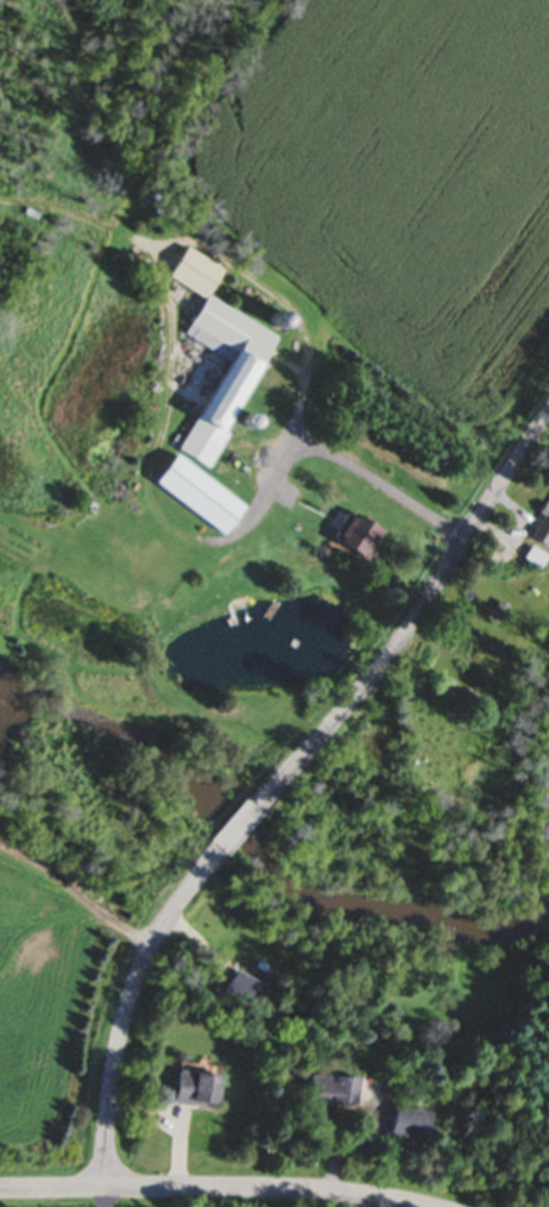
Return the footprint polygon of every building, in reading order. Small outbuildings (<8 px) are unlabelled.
[(180,336),(223,360),(172,452),(205,470),(225,435),(218,431),(271,336),(204,299),(219,272),(188,254),(173,281),(201,297),(180,336)] [(217,536),(238,507),(168,456),(147,486),(217,536)] [(524,542),(539,552),(548,537),(548,497),(536,517),(539,519),(524,542)] [(376,537),(344,515),(326,542),(358,564),(376,537)] [(535,571),(541,560),(522,549),(516,559),(535,571)] [(223,999),(254,1012),(265,985),(234,973),(223,999)] [(217,1078),(175,1073),(171,1107),(213,1112),(217,1078)] [(354,1080),(306,1076),(304,1103),(352,1106),(354,1080)] [(387,1135),(420,1146),(429,1117),(396,1106),(387,1135)]
